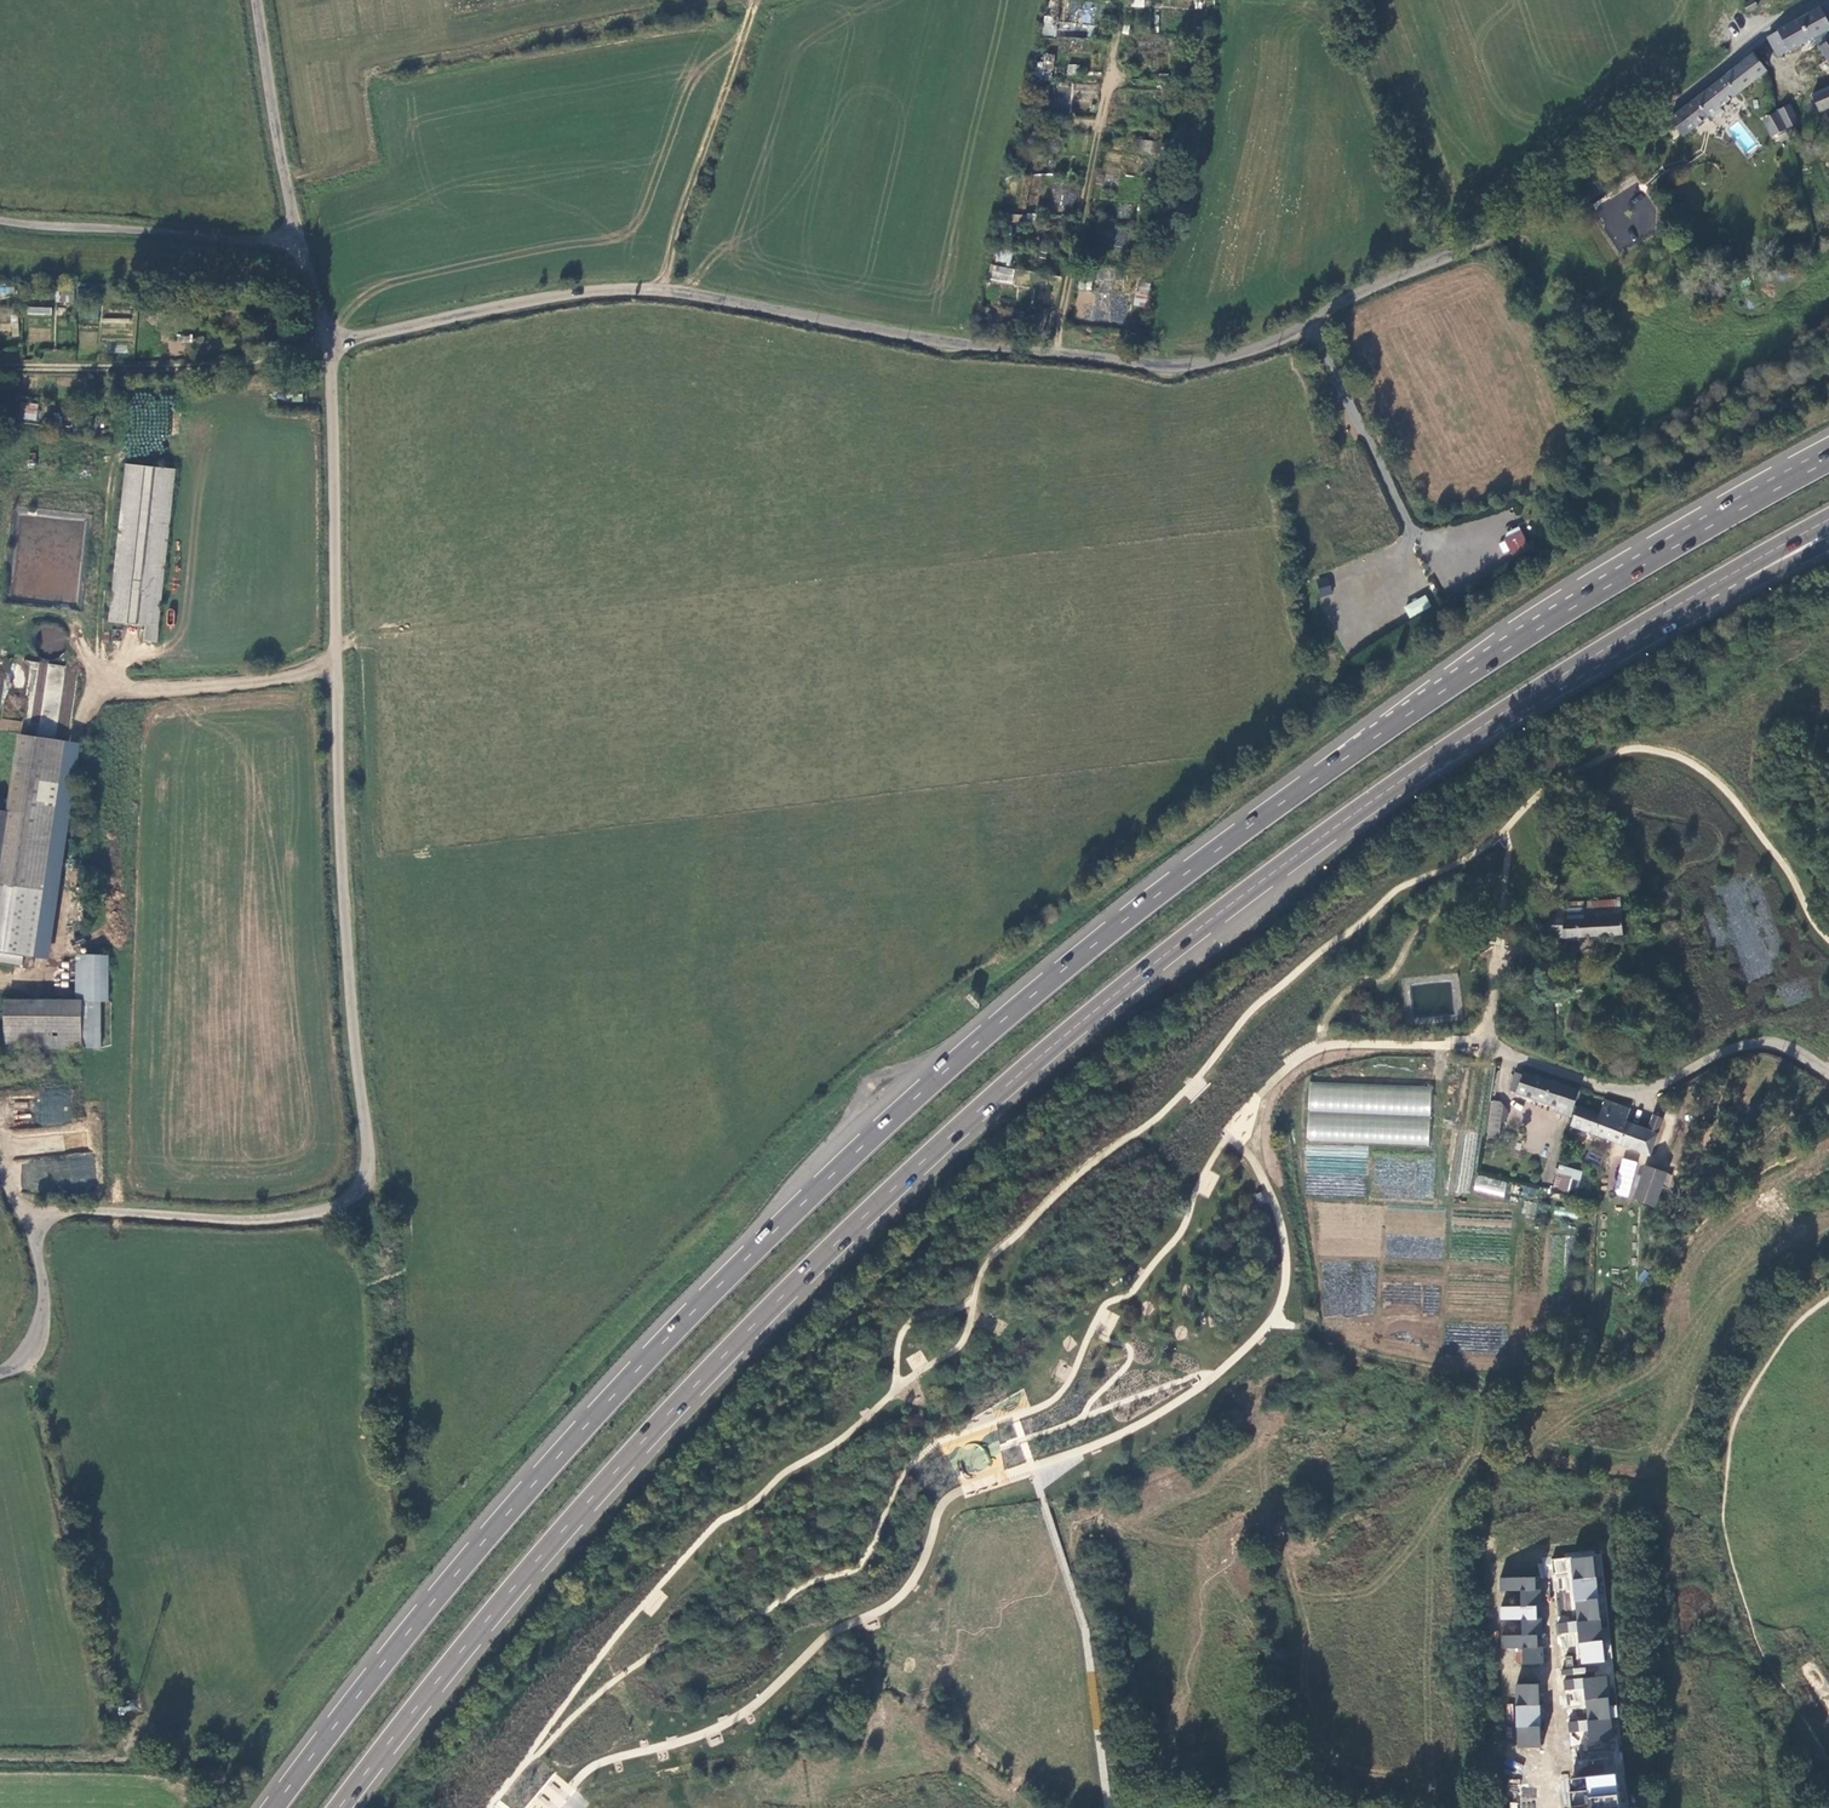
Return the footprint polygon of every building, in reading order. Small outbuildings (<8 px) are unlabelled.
[(1748,12),(1748,13),(1758,8),(1754,0),(1745,5),(1748,12)] [(1821,7),(1767,36),(1778,57),(1814,38),(1825,55),(1810,63),(1816,73),(1825,68),(1826,71),(1828,70),(1828,67),(1828,66),(1828,21),(1821,7)] [(1042,35),(1054,36),(1056,17),(1044,16),(1042,35)] [(1768,70),(1753,52),(1725,75),(1724,75),(1668,118),(1684,137),(1768,70)] [(1033,82),(1043,84),(1048,64),(1038,62),(1033,82)] [(1067,75),(1077,75),(1076,64),(1067,65),(1067,75)] [(1188,81),(1197,82),(1198,72),(1189,72),(1188,81)] [(1068,106),(1070,89),(1057,88),(1055,105),(1068,106)] [(1809,99),(1807,96),(1789,104),(1777,111),(1786,130),(1799,124),(1798,123),(1821,113),(1820,112),(1828,108),(1828,90),(1809,99)] [(1772,137),(1784,130),(1774,112),(1762,118),(1772,137)] [(1181,129),(1190,130),(1193,115),(1184,113),(1181,129)] [(1157,141),(1139,140),(1138,152),(1155,153),(1155,146),(1156,146),(1157,141)] [(1162,200),(1171,202),(1173,186),(1164,184),(1162,200)] [(1003,223),(1022,224),(1023,217),(1003,216),(1003,223)] [(1503,238),(1497,242),(1501,248),(1507,244),(1503,238)] [(1148,256),(1156,258),(1158,248),(1150,246),(1148,256)] [(1010,264),(1012,252),(997,249),(994,260),(1010,264)] [(1012,284),(1015,268),(991,264),(989,280),(1012,284)] [(292,269),(285,271),(287,279),(294,277),(292,269)] [(1134,306),(1147,309),(1150,289),(1140,287),(1139,293),(1137,293),(1134,306)] [(1100,303),(1099,308),(1123,312),(1126,296),(1109,293),(1107,304),(1100,303)] [(51,307),(27,306),(27,314),(51,315),(51,307)] [(20,401),(19,419),(36,421),(38,403),(20,401)] [(176,469),(125,464),(108,621),(114,623),(115,627),(128,628),(128,625),(141,627),(141,641),(156,642),(176,469)] [(1519,528),(1499,539),(1510,557),(1530,546),(1519,528)] [(1409,618),(1432,606),(1425,594),(1403,606),(1409,618)] [(42,628),(40,651),(63,653),(66,630),(42,628)] [(63,678),(64,666),(46,664),(45,682),(53,682),(53,677),(63,678)] [(11,777),(59,783),(65,741),(17,734),(11,777)] [(44,889),(33,957),(48,959),(79,743),(65,741),(59,783),(44,889)] [(59,783),(11,777),(6,811),(0,860),(0,885),(44,889),(59,783)] [(4,953),(33,957),(44,889),(0,885),(0,952),(4,953)] [(1622,900),(1565,902),(1565,909),(1565,920),(1578,920),(1623,917),(1622,900)] [(1548,908),(1549,938),(1564,938),(1565,920),(1565,909),(1554,909),(1548,908)] [(1623,935),(1623,917),(1578,920),(1579,937),(1623,935)] [(1578,920),(1565,920),(1564,938),(1579,937),(1578,920)] [(22,966),(24,956),(4,953),(0,952),(0,963),(22,966)] [(102,1001),(108,1001),(110,955),(76,954),(75,999),(81,1001),(102,1001)] [(75,999),(2,999),(2,1048),(81,1048),(81,1001),(75,999)] [(102,1001),(81,1001),(81,1048),(101,1048),(102,1001)] [(1556,1111),(1572,1117),(1580,1091),(1524,1073),(1524,1075),(1517,1073),(1512,1090),(1558,1106),(1556,1111)] [(1432,1087),(1309,1081),(1307,1115),(1306,1114),(1304,1146),(1365,1149),(1365,1145),(1428,1148),(1432,1087)] [(1487,1138),(1499,1140),(1502,1121),(1507,1122),(1509,1112),(1501,1102),(1493,1101),(1487,1138)] [(1573,1126),(1652,1155),(1665,1119),(1659,1117),(1655,1115),(1649,1131),(1627,1123),(1631,1110),(1606,1101),(1600,1115),(1580,1108),(1573,1126)] [(1764,1103),(1759,1108),(1758,1115),(1764,1121),(1773,1122),(1777,1117),(1778,1109),(1774,1104),(1764,1103)] [(1544,1153),(1545,1130),(1526,1130),(1525,1152),(1544,1153)] [(1591,1152),(1587,1161),(1599,1165),(1603,1157),(1591,1152)] [(1622,1158),(1612,1194),(1628,1198),(1637,1162),(1622,1158)] [(1583,1172),(1559,1165),(1553,1190),(1576,1196),(1583,1172)] [(1638,1196),(1658,1203),(1669,1173),(1648,1166),(1638,1196)] [(1476,1175),(1473,1192),(1504,1198),(1507,1180),(1476,1175)] [(1593,1556),(1570,1559),(1573,1580),(1596,1577),(1593,1556)] [(1522,1648),(1522,1665),(1543,1664),(1543,1647),(1537,1647),(1537,1634),(1535,1577),(1520,1577),(1499,1578),(1500,1592),(1520,1591),(1521,1606),(1500,1606),(1500,1620),(1521,1619),(1522,1635),(1501,1635),(1502,1649),(1522,1648)] [(1596,1577),(1573,1580),(1575,1602),(1598,1599),(1596,1577)] [(1598,1599),(1575,1602),(1577,1622),(1600,1619),(1598,1599)] [(1600,1619),(1577,1622),(1579,1643),(1602,1640),(1600,1619)] [(1602,1640),(1579,1643),(1582,1664),(1604,1661),(1602,1640)] [(1606,1676),(1583,1678),(1586,1699),(1608,1697),(1606,1676)] [(1516,1685),(1516,1705),(1539,1705),(1539,1685),(1516,1685)] [(1608,1697),(1586,1699),(1588,1721),(1610,1719),(1608,1697)] [(1516,1705),(1517,1727),(1539,1727),(1539,1705),(1516,1705)] [(1610,1719),(1588,1721),(1590,1741),(1612,1739),(1610,1719)] [(1517,1727),(1517,1748),(1540,1748),(1539,1727),(1517,1727)] [(1615,1774),(1568,1779),(1572,1807),(1619,1807),(1615,1774)]
